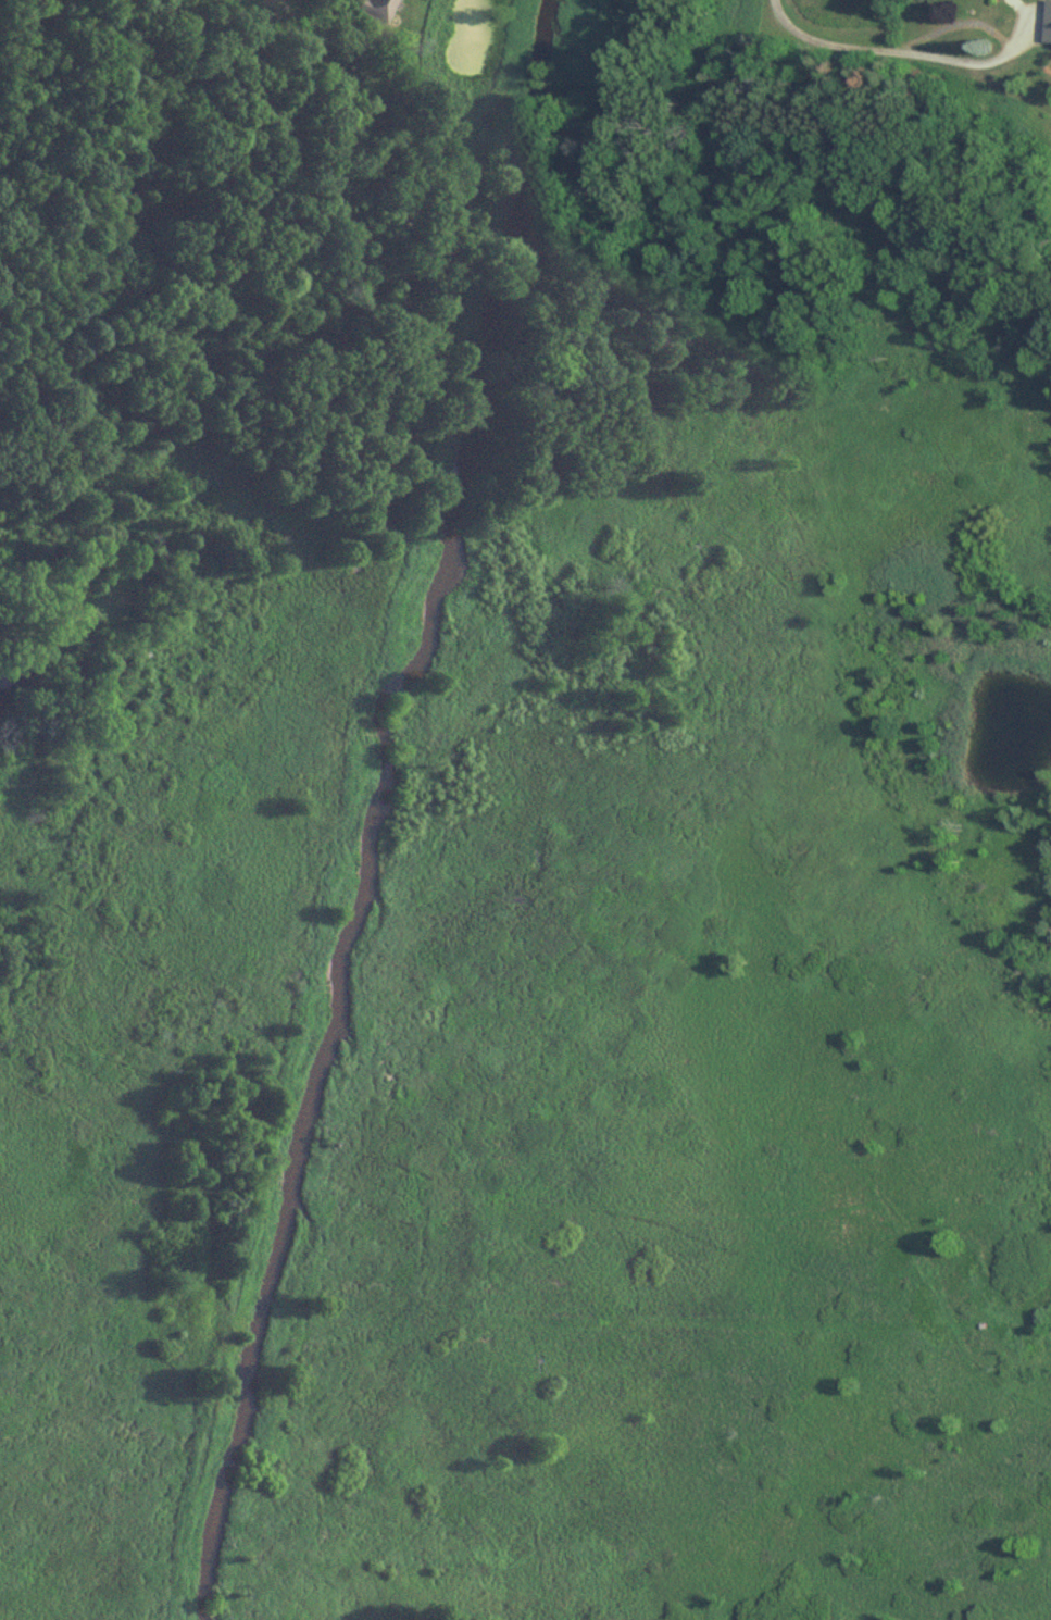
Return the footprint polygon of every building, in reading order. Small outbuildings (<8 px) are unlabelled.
[(392,0),(359,0),(354,13),(383,24),(392,0)]
